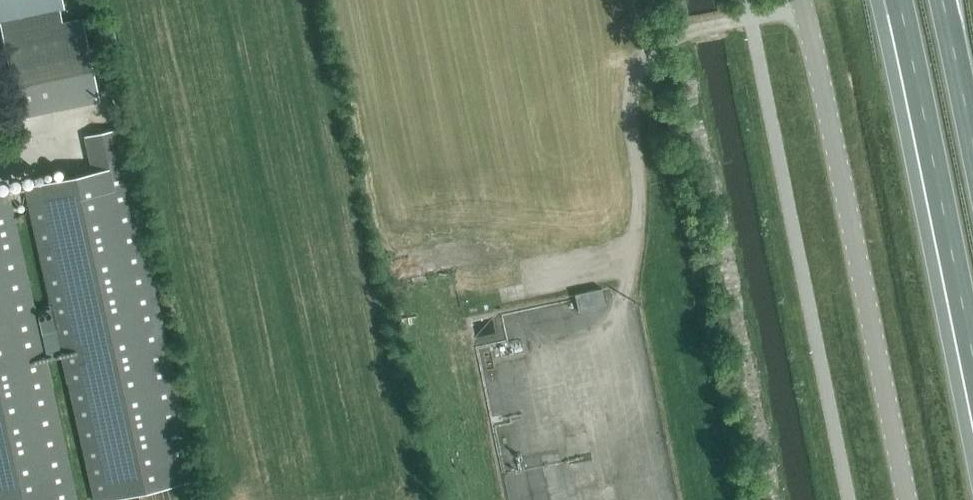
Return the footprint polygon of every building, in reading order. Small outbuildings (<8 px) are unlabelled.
[(62,0),(0,0),(0,21),(60,9),(63,8),(62,0)] [(63,24),(60,9),(0,21),(19,115),(99,99),(82,20),(63,24)] [(118,130),(86,137),(94,172),(26,188),(96,499),(103,499),(124,495),(126,499),(169,499),(170,499),(167,486),(195,479),(118,130)] [(7,192),(0,193),(0,499),(75,499),(7,192)] [(605,306),(601,288),(575,294),(579,311),(605,306)] [(53,307),(36,311),(47,360),(64,356),(53,307)]
